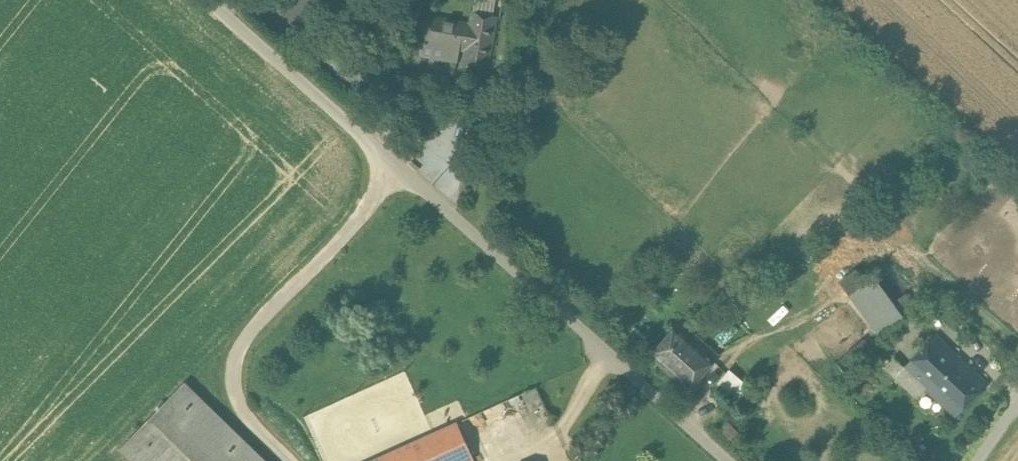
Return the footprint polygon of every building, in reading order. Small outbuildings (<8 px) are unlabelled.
[(473,12),(494,16),(497,0),(475,0),(473,12)] [(473,12),(471,24),(427,16),(421,54),(457,61),(459,48),(467,50),(465,64),(487,68),(496,16),(494,16),(473,12)] [(319,58),(329,67),(340,54),(330,45),(319,58)] [(875,277),(850,296),(880,335),(904,318),(875,277)] [(684,334),(676,327),(650,356),(688,390),(714,361),(708,356),(684,334)] [(713,351),(688,329),(684,334),(708,356),(713,351)] [(988,384),(935,335),(904,368),(926,388),(955,416),(986,384),(987,385),(988,384)] [(719,356),(713,351),(708,356),(714,361),(719,356)] [(904,368),(894,358),(884,368),(916,398),(926,388),(904,368)] [(749,393),(727,374),(717,385),(740,406),(749,393)] [(184,383),(121,448),(134,460),(264,460),(184,383)] [(741,435),(727,422),(719,429),(734,443),(741,435)] [(372,460),(470,460),(474,459),(457,423),(372,460)]
